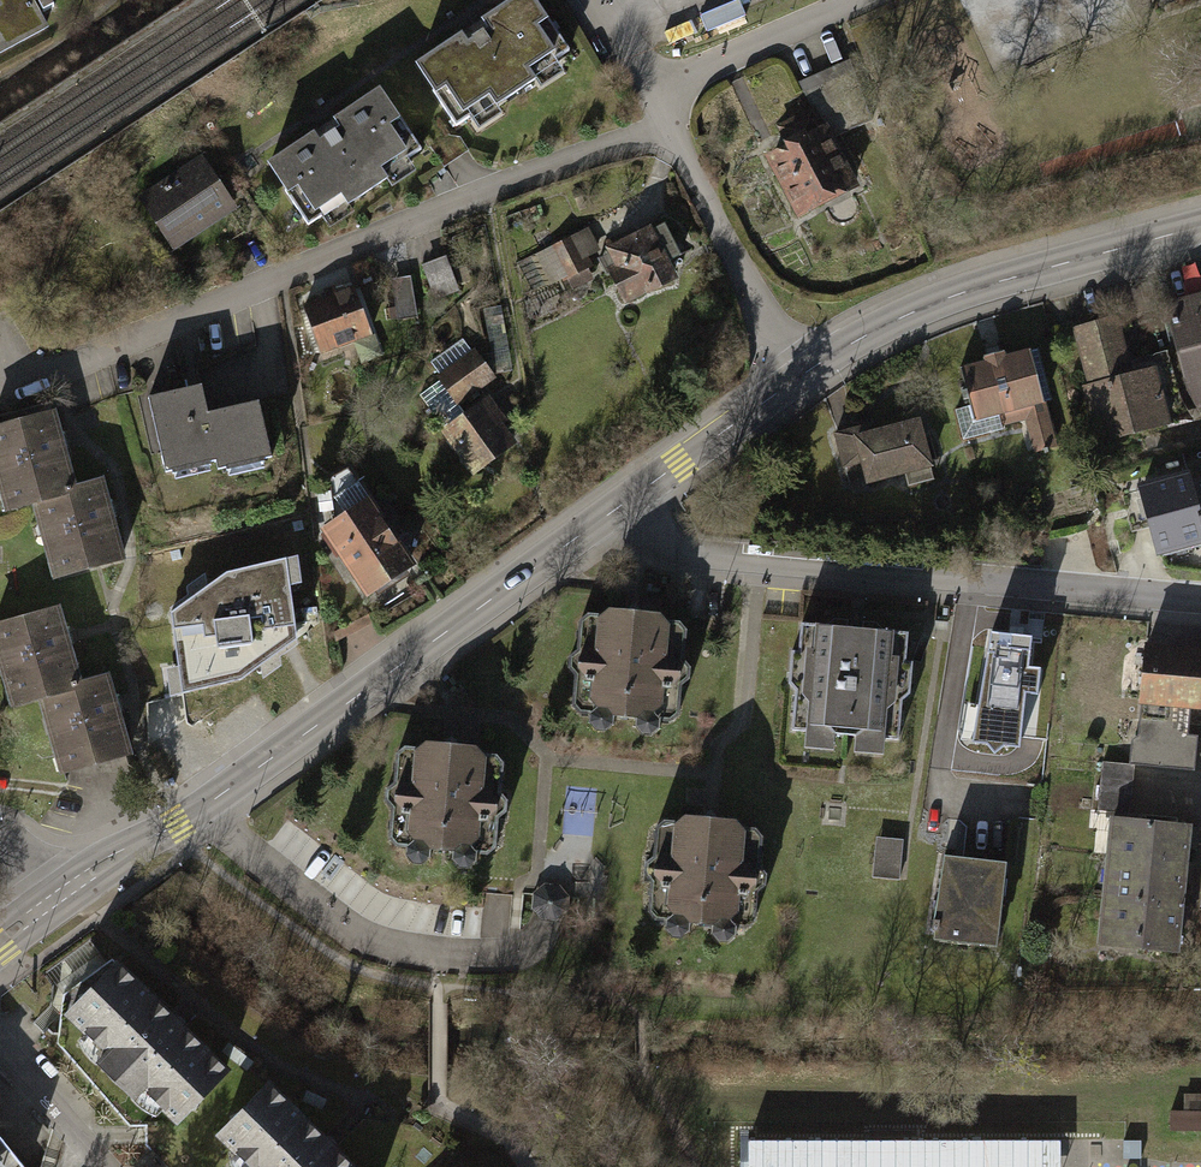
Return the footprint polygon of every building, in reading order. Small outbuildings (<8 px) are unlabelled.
[(44,29),(29,0),(0,0),(0,52),(44,29)] [(409,59),(449,118),(563,42),(535,0),(497,0),(409,59)] [(377,91),(263,167),(303,227),(416,151),(377,91)] [(813,119),(755,143),(783,211),(841,187),(813,119)] [(194,166),(136,207),(163,245),(221,204),(194,166)] [(654,213),(603,238),(631,297),(682,272),(654,213)] [(544,243),(547,284),(599,281),(596,240),(544,243)] [(451,262),(428,269),(438,300),(461,292),(451,262)] [(1166,297),(1200,424),(1200,287),(1166,297)] [(347,288),(294,309),(310,347),(363,326),(347,288)] [(1117,323),(1078,333),(1103,427),(1167,410),(1154,360),(1129,367),(1117,323)] [(478,346),(438,368),(455,398),(495,376),(478,346)] [(1026,346),(960,364),(977,423),(1043,405),(1026,346)] [(201,382),(141,395),(158,475),(270,452),(259,398),(206,409),(201,382)] [(478,408),(434,436),(463,480),(507,452),(478,408)] [(0,423),(0,491),(5,511),(41,502),(59,575),(121,560),(109,511),(102,480),(73,487),(61,440),(54,410),(0,423)] [(908,415),(843,434),(858,487),(924,468),(908,415)] [(1141,490),(1157,549),(1200,538),(1200,519),(1192,486),(1190,477),(1141,490)] [(1192,486),(1200,519),(1200,484),(1192,486)] [(365,486),(312,519),(360,597),(413,565),(365,486)] [(227,570),(171,613),(182,693),(242,679),(297,639),(285,559),(227,570)] [(586,600),(573,696),(681,710),(693,615),(586,600)] [(0,628),(0,690),(6,715),(42,706),(61,780),(123,764),(103,685),(74,692),(55,614),(0,628)] [(908,632),(802,624),(793,730),(899,739),(908,632)] [(991,632),(974,741),(987,743),(995,754),(1005,745),(1019,747),(1026,691),(1037,692),(1040,667),(1028,666),(1032,637),(991,632)] [(1139,732),(1133,739),(1130,763),(1195,770),(1198,736),(1187,735),(1190,700),(1200,701),(1200,653),(1147,647),(1139,732)] [(487,744),(411,736),(401,836),(477,844),(487,744)] [(1105,766),(1104,815),(1136,815),(1136,767),(1105,766)] [(709,819),(659,815),(650,919),(762,929),(770,824),(709,819)] [(1123,818),(1119,855),(1186,862),(1190,825),(1123,818)] [(906,882),(907,841),(881,840),(880,881),(906,882)] [(1012,857),(937,847),(926,930),(1001,940),(1012,857)] [(1119,855),(1115,899),(1182,906),(1186,862),(1119,855)] [(1115,899),(1110,943),(1177,950),(1182,906),(1115,899)] [(113,947),(52,1001),(155,1120),(217,1067),(113,947)] [(203,1125),(242,1166),(352,1166),(263,1070),(203,1125)] [(26,1160),(0,1127),(0,1166),(17,1166),(26,1160)] [(750,1142),(750,1166),(1028,1166),(1028,1143),(750,1142)]
